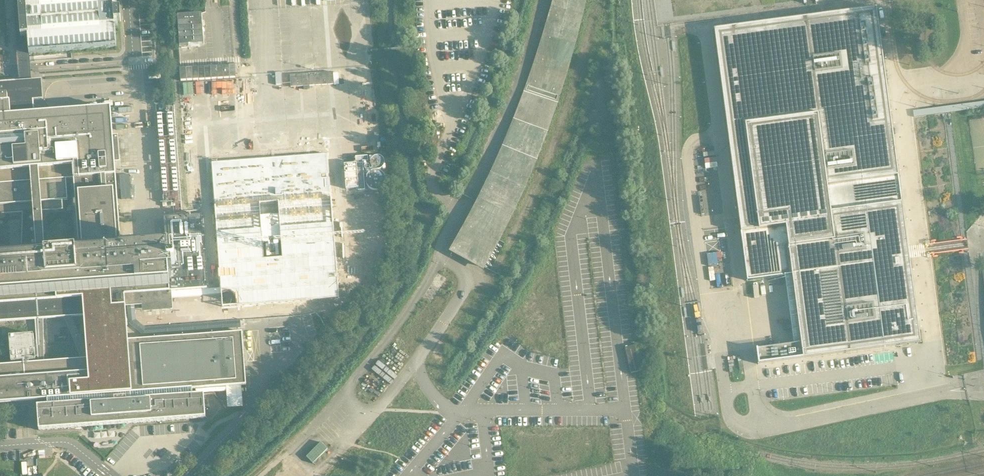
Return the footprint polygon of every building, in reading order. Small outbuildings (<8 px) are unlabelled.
[(120,10),(117,10),(116,2),(113,2),(113,0),(25,0),(26,8),(15,9),(18,48),(23,47),(28,47),(29,55),(117,48),(115,30),(118,29),(118,21),(121,21),(120,10)] [(485,271),(509,224),(530,179),(544,147),(558,102),(571,61),(586,6),(588,0),(553,0),(553,2),(540,45),(523,93),(507,136),(495,166),(474,207),(449,252),(451,253),(481,269),(485,271)] [(756,349),(758,364),(920,343),(876,8),(875,8),(867,9),(847,12),(830,14),(813,16),(795,19),(777,21),(759,23),(741,26),(723,28),(714,29),(741,238),(747,281),(767,278),(782,276),(791,275),(800,343),(756,349)] [(144,311),(171,310),(171,309),(172,309),(171,301),(171,291),(203,289),(207,288),(201,215),(164,218),(166,243),(121,246),(111,108),(43,113),(43,118),(35,119),(33,90),(28,87),(28,86),(28,85),(27,85),(27,84),(26,83),(25,82),(24,82),(23,82),(22,82),(21,82),(21,83),(20,83),(20,84),(15,81),(0,82),(0,214),(23,212),(21,253),(0,255),(0,322),(35,320),(38,362),(0,365),(0,403),(41,400),(41,406),(37,406),(39,430),(206,418),(204,393),(192,394),(192,389),(246,385),(242,332),(128,341),(125,304),(143,303),(143,311),(144,311)] [(983,102),(914,108),(915,114),(979,108),(979,106),(983,106),(983,102)] [(166,130),(157,130),(159,157),(178,156),(174,103),(164,103),(166,130)] [(328,153),(211,162),(222,309),(339,300),(328,153)] [(705,159),(707,171),(719,169),(717,157),(705,159)] [(179,171),(160,172),(163,203),(181,202),(179,171)] [(348,203),(349,222),(358,222),(358,218),(384,217),(384,205),(356,206),(356,203),(348,203)] [(153,208),(129,209),(131,235),(155,233),(153,208)] [(386,226),(361,226),(361,241),(386,240),(386,226)] [(33,334),(9,336),(11,361),(21,360),(22,366),(28,365),(27,359),(35,359),(33,334)]
